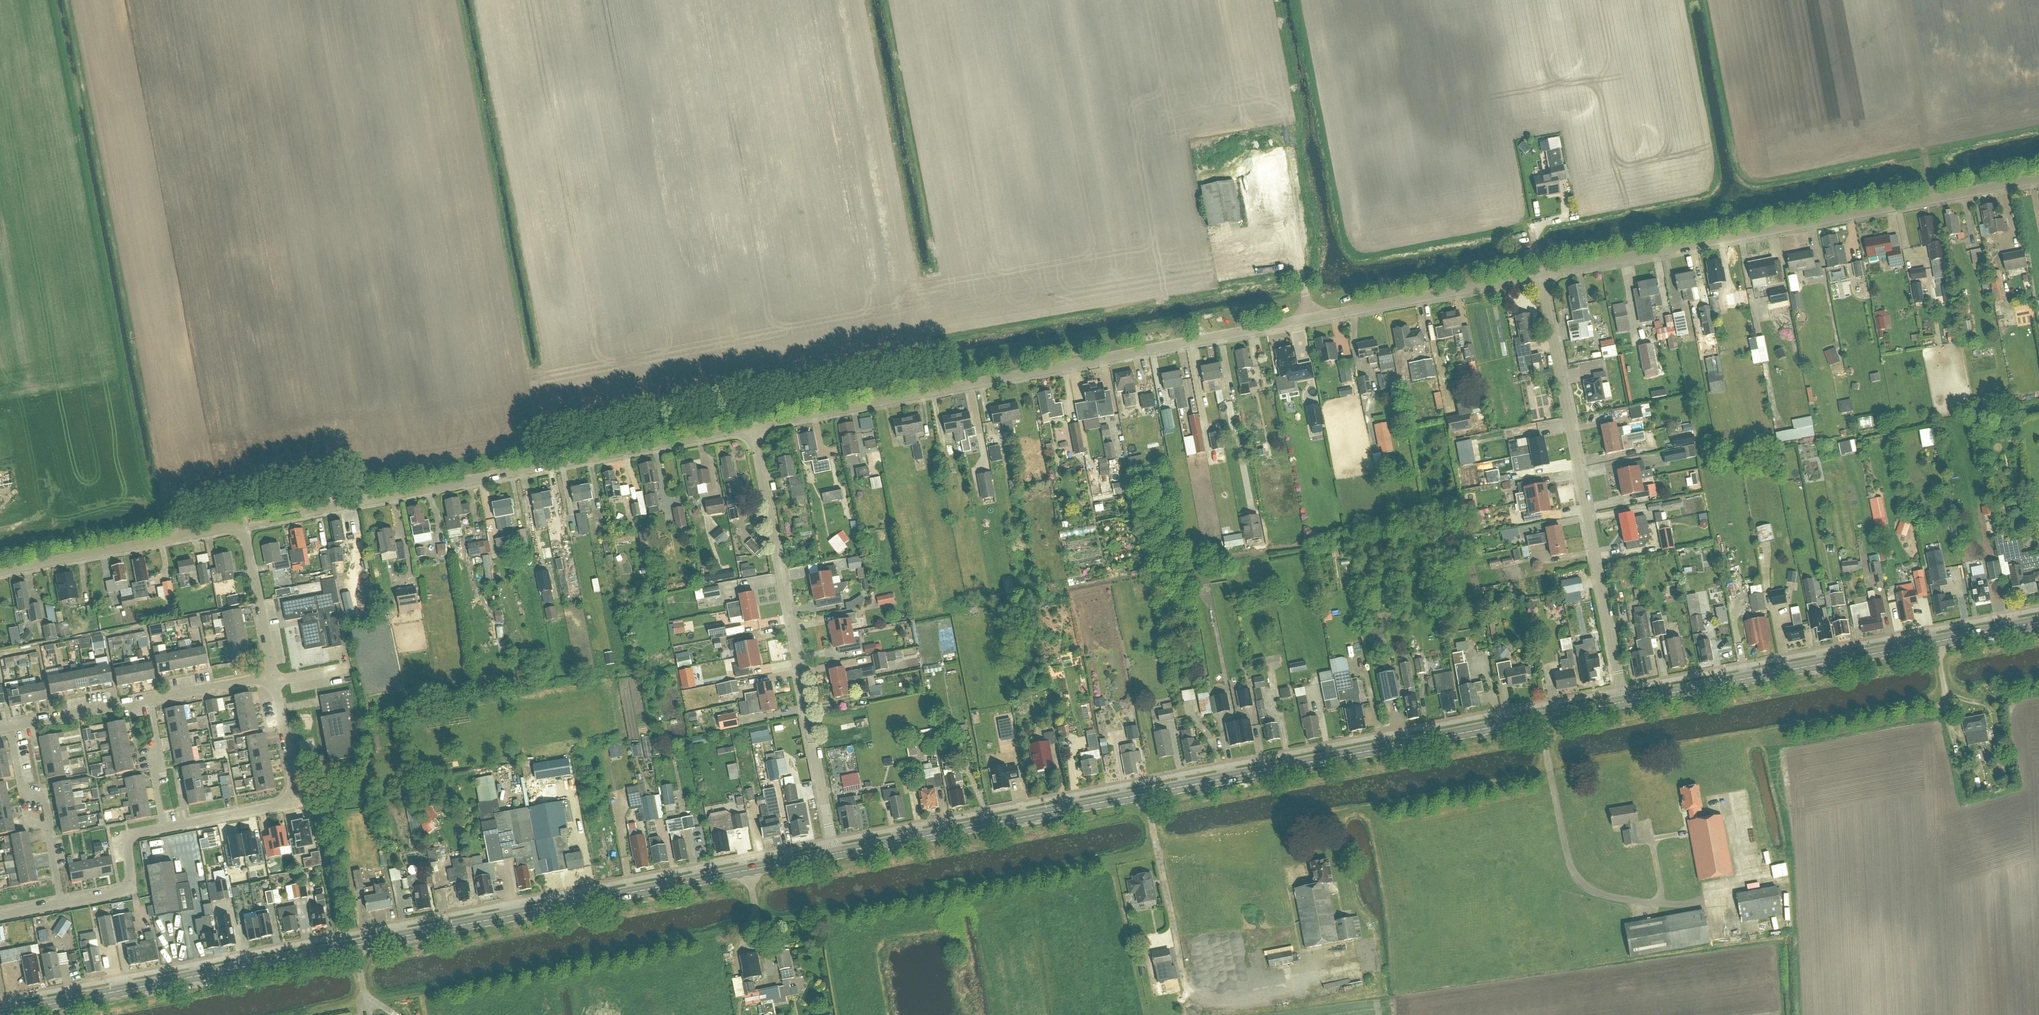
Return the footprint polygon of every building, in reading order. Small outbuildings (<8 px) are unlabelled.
[(1557,138),(1546,140),(1548,152),(1560,150),(1557,138)] [(1524,141),(1518,146),(1525,153),(1530,148),(1524,141)] [(1558,182),(1565,180),(1560,150),(1548,152),(1546,152),(1551,176),(1534,179),(1538,196),(1550,194),(1551,195),(1560,193),(1558,182)] [(1208,228),(1241,222),(1233,181),(1200,187),(1206,215),(1208,225),(1208,228)] [(1998,222),(1995,206),(1982,208),(1986,229),(1991,228),(1992,235),(2008,232),(2007,225),(2005,225),(2004,221),(1998,222)] [(1955,216),(1955,214),(1945,215),(1948,228),(1945,229),(1946,237),(1958,235),(1959,241),(1966,239),(1965,234),(1961,234),(1958,216),(1955,216)] [(1938,243),(1933,217),(1921,220),(1923,231),(1920,232),(1923,247),(1929,246),(1935,274),(1947,272),(1941,243),(1938,243)] [(1847,265),(1845,256),(1844,247),(1839,248),(1836,237),(1823,239),(1827,259),(1826,259),(1828,269),(1847,265)] [(1890,237),(1866,241),(1870,264),(1879,262),(1878,257),(1889,255),(1892,268),(1903,266),(1899,249),(1892,250),(1890,237)] [(1973,262),(1986,259),(1985,249),(1971,251),(1973,262)] [(2006,272),(2028,268),(2024,251),(2002,255),(2006,272)] [(1815,265),(1813,252),(1788,256),(1791,273),(1804,271),(1806,279),(1824,276),(1821,264),(1815,265)] [(1777,274),(1774,259),(1749,264),(1752,281),(1767,278),(1768,287),(1785,283),(1783,273),(1777,274)] [(1722,269),(1721,261),(1706,264),(1708,275),(1707,275),(1710,292),(1718,290),(1718,289),(1722,288),(1721,283),(1726,282),(1723,269),(1722,269)] [(1855,279),(1863,277),(1860,262),(1852,264),(1855,279)] [(1912,281),(1927,279),(1925,268),(1910,270),(1912,281)] [(2003,289),(2000,271),(1989,273),(1992,290),(1994,302),(2006,300),(2005,288),(2003,289)] [(1684,275),(1689,301),(1698,299),(1693,273),(1684,275)] [(1684,302),(1689,301),(1684,275),(1675,277),(1678,292),(1680,292),(1680,296),(1683,296),(1684,302)] [(1656,281),(1647,283),(1652,308),(1662,306),(1660,296),(1659,296),(1658,290),(1658,288),(1659,287),(1658,281),(1656,282),(1656,281)] [(1654,322),(1652,308),(1647,283),(1636,285),(1637,291),(1634,292),(1636,305),(1639,304),(1643,324),(1654,322)] [(1915,303),(1924,301),(1921,283),(1912,285),(1915,303)] [(1572,313),(1571,313),(1573,322),(1574,325),(1568,326),(1571,342),(1581,340),(1588,339),(1585,323),(1589,322),(1587,311),(1587,310),(1584,295),(1583,295),(1581,287),(1569,289),(1571,298),(1569,298),(1572,313)] [(1769,292),(1772,305),(1789,301),(1786,289),(1769,292)] [(1745,304),(1743,292),(1726,296),(1728,307),(1745,304)] [(1790,296),(1793,313),(1803,311),(1800,295),(1790,296)] [(1711,314),(1712,314),(1720,312),(1717,297),(1709,298),(1711,314)] [(1709,307),(1698,309),(1702,327),(1703,337),(1714,335),(1713,325),(1709,307)] [(1441,314),(1443,327),(1436,329),(1439,340),(1463,335),(1458,311),(1441,314)] [(1627,321),(1626,313),(1614,315),(1616,323),(1627,321)] [(1672,315),(1676,337),(1687,335),(1683,313),(1672,315)] [(1518,359),(1531,356),(1529,345),(1535,343),(1530,315),(1516,317),(1520,339),(1514,340),(1518,359)] [(1877,332),(1886,330),(1884,317),(1875,319),(1877,332)] [(1655,330),(1657,341),(1667,339),(1669,351),(1677,349),(1675,337),(1673,327),(1655,330)] [(1409,335),(1408,328),(1394,331),(1398,351),(1412,349),(1411,347),(1423,344),(1421,332),(1412,334),(1409,335)] [(1764,335),(1748,339),(1754,364),(1770,361),(1764,335)] [(1328,346),(1327,339),(1316,341),(1320,364),(1338,361),(1335,345),(1328,346)] [(1376,356),(1378,356),(1381,372),(1394,369),(1390,349),(1378,352),(1376,341),(1356,345),(1359,360),(1367,358),(1369,365),(1377,364),(1376,356)] [(1600,348),(1603,358),(1617,355),(1614,344),(1600,348)] [(1466,364),(1476,362),(1473,345),(1463,347),(1466,364)] [(1639,347),(1644,372),(1657,370),(1652,345),(1639,347)] [(1296,365),(1293,348),(1277,351),(1278,361),(1277,361),(1276,363),(1277,368),(1279,369),(1280,369),(1282,378),(1288,377),(1289,382),(1294,381),(1314,377),(1311,365),(1298,368),(1297,365),(1296,365)] [(1249,361),(1246,350),(1235,353),(1238,371),(1237,371),(1240,385),(1240,389),(1239,389),(1240,396),(1250,394),(1248,383),(1250,383),(1247,369),(1253,368),(1251,361),(1249,361)] [(1836,353),(1826,357),(1830,366),(1840,362),(1836,353)] [(1434,378),(1431,360),(1423,361),(1415,363),(1408,364),(1411,382),(1434,378)] [(1342,384),(1352,382),(1348,361),(1338,362),(1342,384)] [(1210,367),(1215,392),(1220,391),(1218,380),(1222,380),(1219,365),(1210,367)] [(1456,380),(1460,382),(1464,382),(1466,378),(1466,374),(1463,372),(1462,366),(1456,367),(1457,373),(1456,376),(1456,380)] [(1206,394),(1215,392),(1210,367),(1201,368),(1206,394)] [(1548,370),(1539,372),(1541,379),(1549,377),(1548,370)] [(1588,403),(1604,400),(1600,379),(1606,378),(1605,372),(1593,374),(1594,380),(1584,382),(1588,403)] [(1134,385),(1132,373),(1117,376),(1118,384),(1116,384),(1118,392),(1125,391),(1126,396),(1124,396),(1127,409),(1136,407),(1134,395),(1136,394),(1135,385),(1134,385)] [(1180,373),(1171,374),(1176,400),(1178,411),(1188,409),(1183,387),(1180,373)] [(1171,401),(1176,400),(1171,374),(1162,376),(1165,391),(1169,390),(1171,401)] [(1722,374),(1707,376),(1710,395),(1725,392),(1722,374)] [(1397,375),(1382,378),(1385,389),(1399,387),(1397,375)] [(1282,378),(1275,379),(1278,392),(1295,389),(1294,381),(1289,382),(1288,377),(1282,378)] [(1362,395),(1371,393),(1368,377),(1359,378),(1362,395)] [(1093,386),(1099,419),(1115,416),(1113,405),(1106,406),(1102,384),(1100,385),(1099,383),(1096,384),(1095,386),(1093,386)] [(1099,419),(1093,386),(1091,386),(1090,385),(1087,386),(1086,387),(1084,388),(1087,404),(1088,410),(1080,412),(1082,422),(1099,419)] [(1665,391),(1650,393),(1651,399),(1666,397),(1665,391)] [(1053,406),(1053,402),(1051,393),(1039,395),(1043,416),(1049,415),(1050,420),(1064,417),(1061,404),(1053,406)] [(1142,409),(1155,407),(1152,394),(1139,396),(1142,409)] [(1457,403),(1457,414),(1470,413),(1470,403),(1457,403)] [(1004,406),(1009,433),(1014,432),(1012,421),(1020,420),(1017,404),(1004,406)] [(1309,428),(1324,426),(1320,405),(1305,408),(1309,428)] [(1003,434),(1009,433),(1004,406),(990,409),(993,425),(1001,423),(1003,434)] [(1643,418),(1640,406),(1629,409),(1632,421),(1643,418)] [(1165,431),(1175,429),(1172,410),(1161,412),(1165,431)] [(956,415),(961,442),(966,441),(964,431),(972,429),(969,413),(956,415)] [(956,443),(961,442),(956,415),(942,418),(945,434),(954,433),(956,443)] [(1449,433),(1471,428),(1468,415),(1446,419),(1449,433)] [(907,419),(912,446),(917,445),(915,434),(923,432),(920,416),(907,419)] [(1193,437),(1202,435),(1198,416),(1189,417),(1193,437)] [(861,431),(873,429),(871,417),(859,419),(861,431)] [(1776,433),(1778,443),(1814,436),(1811,417),(1793,421),(1795,429),(1776,433)] [(906,447),(912,446),(907,419),(893,421),(896,438),(904,436),(906,447)] [(852,436),(850,424),(839,427),(843,445),(845,457),(860,454),(858,445),(856,445),(856,443),(857,443),(856,435),(852,436)] [(1079,424),(1070,425),(1076,455),(1085,453),(1079,424)] [(1387,424),(1373,426),(1377,448),(1391,446),(1387,424)] [(1604,441),(1623,437),(1622,432),(1617,433),(1615,424),(1601,427),(1604,441)] [(989,443),(991,461),(1004,459),(999,426),(986,427),(988,443),(989,443)] [(818,463),(816,453),(816,452),(818,452),(814,433),(799,436),(803,454),(802,454),(804,464),(812,462),(815,475),(831,472),(829,461),(818,463)] [(1210,435),(1213,451),(1224,449),(1221,433),(1210,435)] [(1645,441),(1644,433),(1623,437),(1604,441),(1607,454),(1620,452),(1633,449),(1632,444),(1645,441)] [(1202,435),(1193,437),(1196,455),(1205,453),(1202,435)] [(1673,447),(1689,444),(1687,436),(1672,440),(1673,447)] [(1517,443),(1508,445),(1511,459),(1518,457),(1531,455),(1545,452),(1543,438),(1529,441),(1530,446),(1518,448),(1517,443)] [(876,452),(875,439),(863,440),(864,452),(876,452)] [(1857,441),(1839,445),(1841,456),(1859,452),(1857,441)] [(1108,459),(1116,458),(1113,443),(1105,445),(1108,459)] [(1683,448),(1683,450),(1685,459),(1696,457),(1694,446),(1683,448)] [(1457,450),(1460,466),(1474,463),(1471,448),(1457,450)] [(1685,459),(1683,450),(1664,453),(1666,463),(1685,459)] [(922,452),(914,453),(916,460),(923,459),(922,452)] [(1531,455),(1518,457),(1521,473),(1535,470),(1535,468),(1548,466),(1548,465),(1545,452),(1531,455)] [(1131,473),(1145,470),(1143,455),(1128,458),(1131,473)] [(796,477),(792,457),(779,460),(783,480),(789,478),(791,488),(803,486),(801,476),(796,477)] [(733,470),(731,458),(722,460),(723,467),(721,468),(727,498),(726,498),(728,508),(739,506),(737,496),(735,496),(733,485),(731,479),(737,478),(735,470),(733,470)] [(1098,459),(1099,475),(1108,475),(1107,458),(1098,459)] [(1620,484),(1640,480),(1639,473),(1645,472),(1643,461),(1628,464),(1629,470),(1618,472),(1620,484)] [(656,474),(654,464),(641,467),(643,475),(645,474),(647,487),(648,487),(649,496),(651,508),(658,506),(659,506),(657,494),(656,495),(654,484),(659,483),(657,474),(656,474)] [(697,473),(695,465),(686,467),(682,468),(683,476),(686,475),(690,498),(699,497),(697,487),(710,484),(708,471),(697,473)] [(1479,486),(1476,466),(1462,469),(1464,481),(1462,482),(1463,489),(1479,486)] [(858,480),(870,478),(868,467),(856,470),(858,480)] [(11,484),(8,471),(0,473),(0,486),(11,484)] [(618,487),(617,480),(615,481),(613,473),(605,475),(606,483),(605,483),(608,498),(628,494),(627,486),(618,487)] [(977,475),(982,500),(995,498),(990,473),(977,475)] [(880,477),(870,479),(872,490),(882,488),(880,477)] [(1640,480),(1620,484),(1622,497),(1634,494),(1635,500),(1650,497),(1648,486),(1642,487),(1640,480)] [(1129,481),(1112,483),(1114,494),(1130,491),(1129,481)] [(1527,502),(1547,498),(1545,485),(1533,487),(1532,481),(1517,484),(1519,495),(1525,494),(1527,502)] [(581,487),(586,513),(590,512),(588,501),(593,500),(592,494),(592,492),(593,491),(591,486),(590,486),(590,485),(581,487)] [(791,488),(793,498),(797,498),(805,496),(806,496),(804,486),(803,486),(791,488)] [(581,514),(586,513),(581,487),(571,489),(570,490),(571,496),(572,495),(572,497),(573,497),(574,504),(579,503),(581,514)] [(824,508),(833,506),(832,502),(843,499),(840,488),(821,492),(824,508)] [(541,495),(546,520),(551,520),(549,509),(553,508),(552,501),(553,501),(552,499),(553,499),(552,493),(551,493),(541,495)] [(548,528),(546,520),(541,495),(532,496),(532,497),(531,497),(532,503),(533,503),(533,505),(534,505),(535,511),(536,511),(537,514),(534,515),(537,530),(548,528)] [(799,510),(807,508),(805,496),(797,498),(799,510)] [(707,516),(726,513),(723,498),(705,501),(707,516)] [(1547,498),(1527,502),(1528,511),(1522,512),(1524,523),(1539,520),(1538,514),(1550,512),(1547,498)] [(460,506),(458,500),(446,502),(449,516),(445,517),(447,530),(460,527),(458,516),(471,514),(469,504),(460,506)] [(502,502),(507,528),(511,527),(509,516),(514,515),(513,509),(513,507),(514,507),(513,501),(511,501),(511,500),(502,502)] [(1662,509),(1682,505),(1681,500),(1661,504),(1662,509)] [(496,519),(499,532),(501,531),(502,539),(508,538),(509,538),(507,528),(502,502),(493,504),(493,505),(491,505),(492,511),(493,511),(494,513),(494,512),(496,519)] [(1648,512),(1660,510),(1659,503),(1647,506),(1648,512)] [(641,516),(641,515),(639,504),(631,505),(634,518),(641,516)] [(1883,504),(1871,506),(1874,520),(1877,537),(1889,535),(1886,518),(1883,504)] [(651,508),(649,508),(650,515),(652,514),(660,513),(658,506),(651,508)] [(677,529),(688,527),(684,506),(673,509),(677,529)] [(1991,515),(1990,506),(1982,508),(1984,517),(1991,515)] [(421,516),(420,507),(408,509),(411,527),(412,527),(414,537),(430,533),(428,522),(425,522),(423,515),(421,516)] [(731,521),(738,520),(736,509),(729,510),(731,521)] [(1621,530),(1647,525),(1645,516),(1634,519),(1632,513),(1619,516),(1621,530)] [(1661,513),(1654,514),(1655,523),(1666,522),(1665,513),(1661,513)] [(1902,517),(1899,527),(1908,530),(1912,521),(1902,517)] [(337,523),(337,522),(333,523),(333,524),(331,524),(333,533),(332,533),(333,537),(334,541),(328,542),(332,564),(344,562),(340,543),(346,542),(342,522),(337,523)] [(1649,533),(1647,525),(1621,530),(1624,544),(1626,543),(1628,551),(1639,548),(1638,541),(1637,535),(1649,533)] [(1759,545),(1775,541),(1771,525),(1756,528),(1759,545)] [(1260,526),(1245,529),(1247,540),(1262,538),(1260,526)] [(720,527),(709,536),(713,540),(723,531),(720,527)] [(1528,548),(1549,544),(1563,541),(1560,527),(1546,530),(1547,535),(1526,539),(1528,548)] [(1662,551),(1674,549),(1670,528),(1658,531),(1662,551)] [(300,534),(300,530),(292,532),(293,539),(291,539),(294,551),(291,552),(293,562),(304,560),(302,550),(307,549),(304,533),(300,534)] [(395,544),(393,530),(377,533),(382,555),(396,553),(398,561),(407,560),(404,543),(395,544)] [(518,548),(528,546),(525,530),(515,532),(518,548)] [(847,547),(844,542),(849,539),(843,530),(828,540),(837,554),(847,547)] [(642,549),(650,547),(647,531),(638,533),(642,549)] [(713,540),(717,545),(728,538),(724,532),(713,540)] [(1244,546),(1242,534),(1223,538),(1225,549),(1244,546)] [(1949,538),(1951,550),(1959,549),(1956,536),(1949,538)] [(509,539),(508,538),(502,539),(496,541),(498,553),(504,551),(511,550),(509,539)] [(745,544),(754,554),(761,548),(751,538),(745,544)] [(2005,538),(1995,540),(1999,557),(2004,556),(2006,563),(2008,563),(2012,580),(2011,580),(2015,597),(2038,593),(2035,575),(2020,578),(2019,572),(2038,567),(2038,556),(2024,559),(2020,541),(2006,544),(2005,538)] [(1563,541),(1549,544),(1552,557),(1565,555),(1563,541)] [(470,557),(486,554),(483,542),(468,545),(470,557)] [(437,555),(446,555),(445,544),(437,544),(437,555)] [(280,557),(278,545),(263,548),(266,566),(278,563),(280,571),(290,569),(288,555),(280,557)] [(1523,558),(1529,557),(1527,547),(1521,548),(1523,558)] [(1941,551),(1928,553),(1931,568),(1934,585),(1931,586),(1933,598),(1935,607),(1936,607),(1938,615),(1947,613),(1946,608),(1955,606),(1953,597),(1946,598),(1945,595),(1942,596),(1939,581),(1947,580),(1944,566),(1941,551)] [(212,584),(223,582),(221,574),(233,572),(229,554),(214,557),(216,569),(210,570),(212,584)] [(323,572),(332,571),(329,555),(320,557),(323,572)] [(490,556),(483,557),(486,583),(493,581),(490,556)] [(860,558),(850,560),(852,569),(861,568),(860,558)] [(135,601),(148,598),(145,579),(148,578),(144,560),(132,562),(137,584),(131,585),(135,601)] [(184,582),(183,575),(194,572),(192,562),(177,565),(179,575),(177,575),(178,583),(179,583),(180,589),(188,587),(187,582),(184,582)] [(1844,573),(1860,572),(1859,562),(1842,564),(1844,573)] [(1881,562),(1869,564),(1872,575),(1875,575),(1877,584),(1884,582),(1881,562)] [(1991,581),(2003,579),(2000,562),(1988,564),(1991,581)] [(742,577),(756,575),(754,565),(749,566),(748,563),(741,564),(742,577)] [(121,566),(119,565),(117,565),(116,567),(114,568),(114,569),(112,569),(113,576),(113,578),(113,581),(105,583),(107,593),(121,591),(122,591),(128,590),(127,582),(126,574),(124,574),(123,566),(121,566)] [(201,586),(209,585),(205,565),(197,566),(201,586)] [(812,589),(833,585),(832,578),(837,577),(835,566),(821,569),(822,575),(810,577),(812,589)] [(548,571),(538,573),(542,593),(552,591),(548,571)] [(73,583),(71,574),(56,577),(57,586),(56,587),(59,603),(78,599),(75,583),(73,583)] [(1987,582),(1986,576),(1973,578),(1974,584),(1972,585),(1976,604),(1991,601),(1988,582),(1987,582)] [(1564,594),(1582,591),(1580,578),(1561,582),(1564,594)] [(1808,605),(1817,603),(1813,579),(1803,581),(1808,605)] [(340,604),(335,580),(322,582),(322,583),(324,582),(326,596),(316,597),(283,604),(286,622),(305,619),(307,625),(301,626),(306,652),(323,648),(323,651),(342,647),(337,619),(331,620),(330,614),(336,613),(334,605),(340,604)] [(1918,595),(1928,593),(1925,580),(1916,581),(1918,595)] [(164,597),(173,596),(171,582),(162,583),(164,597)] [(21,585),(20,584),(17,584),(16,585),(14,586),(19,612),(28,610),(31,623),(42,620),(38,604),(31,606),(28,592),(27,592),(25,584),(21,585)] [(812,589),(815,602),(826,599),(828,607),(843,604),(840,591),(834,593),(833,585),(812,589)] [(704,600),(721,596),(719,586),(702,589),(704,600)] [(280,597),(293,595),(291,588),(278,590),(280,597)] [(415,588),(397,590),(400,607),(418,605),(415,588)] [(1774,606),(1788,603),(1786,590),(1772,593),(1774,606)] [(551,591),(542,593),(544,604),(554,602),(551,591)] [(1903,622),(1914,620),(1912,608),(1913,608),(1913,605),(1918,604),(1916,591),(1898,595),(1903,622)] [(729,613),(756,607),(754,593),(740,596),(742,604),(738,605),(738,604),(728,605),(729,613)] [(1766,610),(1764,593),(1762,594),(1752,596),(1749,596),(1753,613),(1766,610)] [(1841,616),(1839,607),(1845,606),(1843,593),(1831,595),(1833,607),(1835,617),(1834,617),(1835,623),(1837,637),(1850,635),(1847,621),(1844,621),(1842,616),(1841,616)] [(225,596),(227,606),(238,604),(237,594),(225,596)] [(885,596),(887,605),(895,603),(893,594),(885,596)] [(122,609),(134,607),(132,596),(120,598),(122,609)] [(1870,616),(1873,631),(1884,629),(1881,614),(1885,614),(1882,600),(1868,602),(1871,616),(1870,616)] [(1873,631),(1870,616),(1867,603),(1850,607),(1853,617),(1859,616),(1863,633),(1873,631)] [(47,622),(55,620),(52,605),(44,606),(47,622)] [(88,617),(94,616),(92,606),(86,607),(88,617)] [(555,607),(545,609),(548,621),(557,620),(555,607)] [(756,607),(729,613),(730,619),(740,617),(740,615),(744,615),(745,623),(759,621),(756,607)] [(1700,607),(1688,609),(1689,617),(1692,633),(1704,631),(1701,615),(1700,607)] [(225,630),(243,627),(240,610),(222,614),(225,630)] [(1808,614),(1810,624),(1812,631),(1817,630),(1820,642),(1833,639),(1829,623),(1825,624),(1823,611),(1808,614)] [(1633,614),(1638,641),(1650,638),(1646,612),(1633,614)] [(832,637),(852,633),(851,625),(857,624),(855,614),(840,616),(841,622),(830,624),(832,637)] [(1789,642),(1806,639),(1801,614),(1793,616),(1795,628),(1787,629),(1789,642)] [(1746,622),(1748,633),(1751,647),(1759,645),(1760,654),(1770,652),(1769,644),(1771,643),(1766,618),(1755,620),(1746,622)] [(949,619),(937,619),(938,647),(950,646),(949,619)] [(1655,638),(1663,636),(1666,636),(1663,621),(1652,624),(1655,638)] [(672,623),(674,634),(685,632),(683,622),(672,623)] [(59,639),(70,637),(67,623),(57,625),(59,639)] [(45,641),(57,639),(54,624),(42,627),(45,641)] [(709,637),(711,636),(726,634),(724,624),(707,627),(709,637)] [(161,625),(148,627),(151,638),(154,637),(153,631),(162,630),(161,625)] [(228,647),(246,644),(243,627),(225,630),(228,647)] [(852,633),(832,637),(834,649),(846,647),(847,653),(862,650),(860,639),(854,640),(852,633)] [(1704,642),(1703,634),(1692,636),(1694,644),(1697,644),(1700,664),(1713,661),(1709,641),(1704,642)] [(18,635),(10,637),(11,646),(19,644),(18,635)] [(102,636),(91,638),(93,650),(105,648),(102,636)] [(738,659),(759,655),(756,642),(745,644),(743,638),(729,641),(731,653),(737,651),(738,659)] [(1559,639),(1561,651),(1572,649),(1570,638),(1559,639)] [(1650,640),(1637,642),(1639,653),(1631,655),(1635,673),(1638,673),(1638,677),(1648,675),(1648,671),(1651,671),(1649,657),(1653,656),(1650,640)] [(1684,653),(1682,640),(1663,643),(1665,656),(1667,656),(1670,669),(1686,666),(1685,660),(1687,658),(1686,654),(1684,653)] [(195,667),(191,651),(186,652),(184,641),(177,642),(179,653),(182,670),(195,667)] [(1457,651),(1467,649),(1466,641),(1455,643),(1457,651)] [(863,645),(865,654),(882,651),(880,643),(863,645)] [(246,644),(228,647),(232,664),(250,660),(246,644)] [(1586,645),(1575,647),(1577,658),(1578,657),(1583,684),(1595,682),(1595,681),(1594,679),(1597,679),(1596,673),(1593,673),(1592,668),(1599,667),(1599,668),(1599,667),(1595,646),(1586,648),(1586,645)] [(1493,646),(1493,659),(1506,659),(1506,646),(1493,646)] [(154,658),(157,675),(170,672),(167,656),(159,657),(157,648),(153,649),(154,658)] [(191,651),(195,667),(207,665),(204,649),(191,651)] [(182,670),(179,653),(172,655),(171,650),(166,650),(167,656),(170,672),(182,670)] [(1557,690),(1558,690),(1576,687),(1573,667),(1575,667),(1572,650),(1566,651),(1568,660),(1560,661),(1562,672),(1554,674),(1557,690)] [(896,661),(894,651),(885,653),(887,662),(896,661)] [(888,669),(887,662),(885,653),(873,656),(876,671),(888,669)] [(1465,664),(1463,653),(1453,655),(1455,666),(1463,709),(1479,706),(1476,693),(1483,692),(1481,683),(1471,685),(1467,663),(1465,664)] [(759,655),(738,659),(740,666),(734,667),(736,679),(751,676),(750,669),(761,667),(759,655)] [(679,668),(691,665),(690,657),(677,659),(679,668)] [(1416,674),(1425,673),(1422,658),(1414,660),(1416,674)] [(142,683),(139,666),(131,668),(130,659),(124,660),(125,664),(126,669),(130,685),(142,683)] [(137,660),(139,666),(142,683),(154,680),(151,664),(145,665),(143,659),(137,660)] [(1303,662),(1288,666),(1290,674),(1305,670),(1303,662)] [(1511,671),(1510,662),(1496,664),(1498,677),(1506,675),(1508,687),(1526,683),(1525,676),(1529,675),(1530,673),(1529,669),(1529,668),(1526,668),(1511,671)] [(100,686),(96,669),(95,663),(83,666),(84,671),(88,688),(100,686)] [(1414,688),(1409,663),(1400,664),(1405,690),(1409,689),(1410,696),(1402,697),(1405,713),(1406,712),(1408,721),(1419,718),(1417,710),(1419,710),(1416,694),(1415,688),(1414,688)] [(130,685),(126,669),(125,664),(113,666),(117,687),(130,685)] [(923,665),(923,672),(941,671),(940,664),(923,665)] [(88,688),(84,671),(77,673),(75,665),(70,666),(72,674),(75,690),(88,688)] [(96,669),(100,686),(112,683),(108,667),(96,669)] [(677,671),(682,690),(696,686),(691,667),(677,671)] [(75,690),(72,674),(64,675),(63,668),(58,668),(60,676),(63,693),(75,690)] [(833,685),(847,682),(862,679),(861,670),(845,674),(844,669),(830,671),(833,685)] [(1356,707),(1353,689),(1350,672),(1334,675),(1340,702),(1345,700),(1347,709),(1343,709),(1346,723),(1348,722),(1350,732),(1365,729),(1363,719),(1365,719),(1362,706),(1356,707)] [(1382,702),(1400,699),(1395,672),(1377,675),(1382,702)] [(1457,700),(1452,673),(1434,676),(1438,695),(1440,694),(1443,711),(1446,710),(1446,713),(1456,712),(1454,701),(1457,700)] [(50,695),(63,693),(60,676),(47,679),(50,695)] [(874,677),(867,678),(870,692),(880,690),(883,690),(883,685),(875,686),(874,677)] [(1254,679),(1256,690),(1266,688),(1264,677),(1254,679)] [(35,703),(47,701),(43,684),(36,686),(34,679),(30,680),(31,687),(35,703)] [(19,689),(22,706),(35,703),(31,687),(24,688),(23,681),(18,682),(19,689)] [(1324,701),(1337,699),(1333,681),(1320,683),(1324,701)] [(847,682),(833,685),(836,699),(850,696),(847,682)] [(727,697),(738,694),(735,683),(724,685),(727,697)] [(760,699),(774,697),(771,683),(757,686),(759,694),(756,695),(756,693),(745,696),(747,703),(760,700),(760,699)] [(22,706),(19,689),(11,691),(10,684),(5,685),(9,708),(22,706)] [(1282,699),(1290,697),(1289,689),(1281,691),(1282,699)] [(1183,702),(1195,700),(1193,690),(1181,692),(1183,702)] [(1240,709),(1253,706),(1249,690),(1236,692),(1240,709)] [(330,762),(356,757),(353,747),(361,745),(350,691),(323,697),(327,719),(322,719),(330,762)] [(1212,713),(1209,698),(1210,698),(1209,693),(1197,695),(1200,715),(1212,713)] [(236,710),(253,707),(250,694),(234,697),(235,705),(228,706),(229,711),(236,710)] [(1214,697),(1217,714),(1230,711),(1226,694),(1214,697)] [(1263,701),(1262,701),(1261,695),(1255,696),(1258,711),(1261,725),(1263,725),(1267,742),(1279,740),(1276,724),(1269,726),(1268,718),(1266,718),(1265,710),(1264,710),(1263,701)] [(1307,705),(1306,696),(1298,697),(1299,707),(1303,730),(1306,730),(1308,740),(1320,738),(1318,730),(1320,729),(1318,718),(1310,719),(1308,705),(1307,705)] [(762,708),(763,713),(777,711),(774,697),(760,699),(760,700),(747,703),(749,716),(760,714),(759,709),(762,708)] [(208,714),(218,712),(216,700),(206,702),(208,714)] [(1172,709),(1171,703),(1162,705),(1163,711),(1158,712),(1160,723),(1175,720),(1173,709),(1172,709)] [(168,724),(186,721),(183,707),(165,710),(168,724)] [(238,722),(255,719),(253,707),(236,710),(238,722)] [(718,718),(721,730),(737,727),(735,714),(718,718)] [(1989,742),(1987,732),(1988,732),(1985,716),(1963,720),(1966,736),(1967,736),(1969,746),(1989,742)] [(255,719),(238,722),(240,729),(233,731),(234,736),(257,731),(255,719)] [(858,729),(869,727),(867,720),(856,722),(858,729)] [(1010,720),(998,722),(1002,742),(1014,739),(1010,720)] [(1237,723),(1242,744),(1254,742),(1249,720),(1237,723)] [(188,735),(186,721),(168,724),(170,738),(188,735)] [(109,738),(126,735),(123,722),(107,725),(108,732),(97,734),(98,740),(109,738)] [(1230,747),(1242,744),(1237,723),(1226,725),(1230,747)] [(1059,738),(1066,737),(1064,725),(1057,727),(1059,738)] [(750,730),(752,739),(770,736),(768,726),(750,730)] [(1128,741),(1139,739),(1137,726),(1126,728),(1128,741)] [(98,740),(97,734),(90,735),(89,729),(82,731),(84,743),(98,740)] [(1192,743),(1190,730),(1181,732),(1187,764),(1196,762),(1194,754),(1200,752),(1198,742),(1192,743)] [(1160,758),(1173,756),(1168,731),(1155,734),(1160,758)] [(1035,772),(1054,768),(1049,746),(1057,744),(1055,732),(1044,734),(1046,743),(1030,746),(1035,772)] [(59,749),(59,748),(58,739),(64,738),(63,733),(39,738),(41,752),(59,749)] [(249,752),(266,748),(264,734),(246,738),(249,752)] [(101,752),(112,750),(128,747),(126,735),(109,738),(110,744),(100,747),(101,752)] [(173,752),(191,748),(188,735),(170,738),(173,752)] [(1087,736),(1090,752),(1081,754),(1083,762),(1082,762),(1085,778),(1098,775),(1095,761),(1101,760),(1096,735),(1087,736)] [(215,752),(226,750),(225,742),(213,744),(215,752)] [(1134,754),(1133,744),(1121,747),(1126,775),(1137,773),(1135,762),(1141,761),(1140,753),(1134,754)] [(620,745),(609,747),(611,759),(622,757),(620,745)] [(641,745),(632,747),(634,757),(643,756),(641,745)] [(62,762),(60,753),(67,752),(66,747),(59,748),(59,749),(41,752),(44,766),(62,762)] [(114,763),(131,759),(128,747),(112,750),(113,757),(102,759),(103,765),(114,763)] [(191,748),(173,752),(176,766),(193,762),(191,748)] [(251,765),(269,762),(266,748),(249,752),(251,765)] [(892,758),(884,760),(885,767),(893,765),(892,758)] [(131,759),(114,763),(115,769),(104,771),(105,777),(133,772),(131,759)] [(776,761),(779,777),(787,775),(784,759),(776,761)] [(62,762),(44,766),(47,780),(64,776),(63,767),(69,766),(68,761),(62,762)] [(779,777),(776,761),(767,762),(771,782),(780,780),(779,777)] [(254,779),(271,776),(269,762),(251,765),(254,779)] [(729,779),(738,778),(737,763),(727,765),(729,779)] [(184,781),(200,778),(199,770),(205,769),(204,764),(198,766),(181,769),(184,781)] [(1010,788),(1009,780),(1012,780),(1019,779),(1017,766),(1006,768),(1006,766),(990,769),(994,791),(1010,788)] [(10,779),(8,767),(0,768),(0,781),(10,779)] [(923,811),(938,809),(934,789),(943,787),(940,774),(933,776),(934,779),(926,780),(927,790),(920,791),(923,811)] [(955,775),(946,776),(950,792),(953,808),(966,806),(962,790),(957,791),(956,784),(955,775)] [(186,793),(202,790),(201,783),(208,781),(207,776),(200,778),(184,781),(186,793)] [(256,793),(274,790),(271,776),(254,779),(256,793)] [(474,780),(483,824),(496,822),(495,815),(500,814),(493,776),(474,780)] [(128,794),(146,791),(143,777),(125,780),(127,789),(120,791),(121,796),(128,794)] [(72,795),(71,794),(70,788),(89,784),(88,778),(52,785),(55,798),(72,795)] [(844,794),(861,790),(859,779),(842,782),(844,794)] [(664,806),(675,804),(671,785),(661,786),(664,806)] [(786,802),(798,800),(795,785),(784,787),(786,802)] [(631,811),(642,809),(638,786),(627,788),(631,811)] [(1702,812),(1701,808),(1702,808),(1698,786),(1680,790),(1683,804),(1682,804),(1683,810),(1684,810),(1684,811),(1689,811),(1691,821),(1688,822),(1699,881),(1733,874),(1722,815),(1698,820),(1696,813),(1702,812)] [(766,805),(773,837),(779,836),(779,835),(781,834),(780,826),(781,826),(780,820),(782,819),(776,788),(763,791),(765,797),(764,797),(766,805)] [(202,790),(186,793),(188,806),(205,803),(203,795),(210,794),(209,789),(202,790)] [(755,800),(752,789),(747,790),(749,801),(755,800)] [(898,798),(897,789),(883,792),(885,803),(891,801),(895,821),(906,819),(901,798),(898,798)] [(130,808),(148,804),(146,791),(128,794),(129,803),(123,804),(124,809),(130,808)] [(74,807),(74,806),(73,800),(83,798),(82,792),(71,794),(72,795),(55,798),(57,810),(74,807)] [(659,819),(664,819),(659,795),(654,796),(659,819)] [(10,808),(7,796),(0,797),(0,810),(10,808)] [(646,822),(656,820),(652,796),(641,798),(646,822)] [(767,839),(773,837),(766,805),(764,797),(757,799),(758,807),(761,807),(763,816),(762,817),(763,822),(760,823),(761,830),(762,830),(764,838),(766,837),(767,839)] [(856,827),(851,807),(855,806),(853,798),(840,801),(842,808),(840,809),(843,824),(844,823),(845,829),(856,827)] [(530,808),(543,875),(568,870),(569,871),(584,868),(582,853),(570,855),(567,837),(570,837),(568,830),(567,824),(573,823),(569,801),(530,808)] [(76,820),(76,819),(75,812),(86,810),(85,804),(74,806),(74,807),(57,810),(60,823),(76,820)] [(130,808),(132,817),(126,818),(126,823),(151,818),(148,804),(130,808)] [(436,827),(431,820),(437,816),(430,805),(416,815),(428,833),(436,827)] [(803,816),(800,805),(786,808),(789,824),(791,824),(794,839),(801,837),(801,838),(807,837),(807,836),(808,836),(806,826),(810,826),(808,816),(803,816)] [(1637,844),(1634,823),(1638,823),(1635,806),(1610,810),(1612,827),(1626,824),(1627,832),(1622,832),(1624,846),(1637,844)] [(12,820),(10,808),(0,810),(0,822),(12,820)] [(529,871),(536,869),(537,876),(543,875),(530,808),(520,810),(514,812),(505,813),(512,852),(516,851),(518,859),(516,859),(518,869),(516,869),(520,892),(531,889),(530,880),(530,878),(529,871)] [(733,816),(728,812),(715,815),(712,820),(712,823),(711,823),(714,843),(716,843),(718,854),(727,852),(726,849),(729,849),(726,833),(726,834),(725,832),(743,829),(740,815),(733,816)] [(76,820),(60,823),(62,835),(79,831),(77,824),(88,822),(87,817),(76,819),(76,820)] [(682,831),(695,829),(693,817),(680,820),(682,831)] [(14,833),(12,820),(0,822),(0,835),(14,833)] [(689,860),(685,840),(681,841),(680,832),(682,831),(680,820),(667,822),(669,834),(671,833),(677,862),(689,860)] [(292,824),(295,837),(294,837),(295,840),(290,841),(293,856),(305,854),(303,847),(311,845),(311,844),(313,843),(312,836),(310,836),(307,823),(301,824),(301,822),(292,824)] [(410,823),(412,837),(421,835),(419,822),(410,823)] [(490,864),(483,865),(475,867),(473,867),(479,897),(494,894),(491,882),(497,881),(493,863),(500,862),(504,861),(496,822),(483,824),(490,864)] [(270,830),(271,837),(264,838),(268,858),(280,856),(279,849),(287,847),(283,828),(281,828),(280,828),(278,827),(276,827),(273,828),(272,829),(271,830),(270,830)] [(637,829),(629,831),(634,860),(636,860),(637,869),(637,870),(649,867),(648,867),(647,858),(648,858),(645,843),(639,844),(637,829)] [(215,832),(203,835),(204,840),(207,839),(208,849),(220,846),(219,837),(215,832)] [(243,835),(240,836),(245,858),(251,857),(252,864),(264,862),(261,848),(256,849),(253,834),(250,834),(250,832),(243,834),(243,835)] [(13,849),(30,846),(27,833),(11,836),(12,843),(1,845),(2,851),(13,849)] [(245,858),(240,836),(238,836),(237,835),(230,836),(231,838),(228,838),(231,854),(226,855),(228,868),(240,866),(239,859),(245,858)] [(661,846),(660,837),(649,839),(651,849),(652,849),(655,865),(662,864),(663,865),(666,864),(667,863),(668,862),(667,855),(668,853),(666,845),(661,846)] [(15,861),(32,858),(30,846),(13,849),(14,856),(4,858),(5,864),(15,862),(15,861)] [(429,851),(431,864),(439,862),(437,849),(429,851)] [(319,851),(311,853),(312,857),(304,859),(305,868),(322,865),(319,851)] [(96,860),(99,878),(113,875),(110,857),(101,859),(99,853),(94,854),(96,860)] [(96,860),(87,862),(86,856),(81,857),(82,863),(86,881),(99,878),(96,860)] [(475,867),(483,865),(482,857),(473,858),(475,867)] [(17,874),(34,871),(32,858),(15,861),(15,862),(16,862),(17,868),(6,870),(7,876),(17,874)] [(82,863),(73,864),(72,858),(67,859),(72,883),(86,881),(82,863)] [(468,879),(465,859),(454,862),(455,869),(458,868),(460,878),(457,879),(457,881),(456,881),(458,887),(457,887),(458,893),(459,895),(460,902),(470,900),(468,891),(470,890),(469,884),(465,885),(464,880),(468,879)] [(1306,949),(1339,943),(1328,884),(1333,883),(1328,861),(1311,864),(1315,886),(1295,890),(1306,949)] [(175,886),(171,862),(147,866),(156,917),(192,910),(188,883),(175,886)] [(1772,877),(1787,875),(1785,863),(1770,865),(1772,877)] [(399,868),(389,870),(391,881),(401,879),(399,868)] [(17,874),(18,874),(19,880),(8,882),(9,888),(37,883),(34,871),(17,874)] [(365,889),(361,871),(354,872),(357,891),(365,890),(366,898),(369,913),(392,908),(389,894),(387,885),(365,889)] [(1155,900),(1150,874),(1133,878),(1134,882),(1128,883),(1130,894),(1136,893),(1139,904),(1155,900)] [(420,888),(418,876),(408,877),(411,890),(414,889),(419,911),(432,909),(427,886),(420,888)] [(215,883),(218,901),(228,899),(225,881),(215,883)] [(210,902),(218,901),(215,883),(206,884),(210,902)] [(231,895),(246,891),(244,884),(229,888),(231,895)] [(287,900),(299,898),(297,885),(285,887),(287,900)] [(300,899),(307,897),(305,887),(298,888),(300,899)] [(1741,921),(1781,914),(1776,887),(1736,895),(1741,921)] [(267,906),(274,905),(271,892),(265,893),(267,906)] [(313,928),(325,926),(322,909),(325,908),(323,895),(315,896),(317,909),(310,910),(313,928)] [(202,904),(202,915),(210,914),(209,904),(202,904)] [(279,920),(282,920),(285,933),(297,931),(294,917),(297,917),(295,906),(277,910),(279,920)] [(260,939),(261,939),(272,936),(268,911),(255,913),(256,920),(257,920),(260,939)] [(1630,958),(1668,951),(1709,943),(1703,911),(1624,925),(1630,958)] [(140,964),(139,961),(137,948),(137,947),(137,946),(136,940),(135,941),(130,914),(113,917),(116,933),(115,933),(117,945),(124,944),(125,949),(124,949),(125,959),(127,958),(129,966),(140,964)] [(231,929),(229,916),(217,918),(219,931),(218,932),(221,947),(228,946),(229,947),(233,946),(234,945),(235,945),(233,937),(235,936),(234,932),(232,931),(232,929),(231,929)] [(103,947),(114,945),(109,917),(98,919),(103,947)] [(212,933),(210,923),(209,917),(200,918),(202,924),(204,934),(201,935),(201,937),(200,938),(201,943),(203,943),(204,950),(207,951),(211,951),(212,949),(218,948),(215,932),(212,933)] [(61,918),(55,928),(64,934),(70,924),(61,918)] [(1340,942),(1356,939),(1352,919),(1336,922),(1340,942)] [(261,940),(261,939),(260,939),(257,920),(256,920),(245,922),(248,942),(261,940)] [(38,933),(40,943),(48,942),(46,931),(38,933)] [(137,947),(137,948),(139,961),(140,964),(158,961),(152,933),(144,934),(146,942),(139,943),(140,946),(137,946),(137,947)] [(81,951),(84,967),(86,966),(88,975),(101,972),(99,964),(100,963),(96,940),(81,943),(82,951),(81,951)] [(30,947),(0,952),(0,958),(1,965),(21,961),(26,987),(39,984),(37,973),(39,973),(36,956),(32,957),(30,947)] [(59,971),(56,956),(55,948),(40,950),(42,959),(42,958),(45,973),(47,973),(48,982),(59,980),(57,971),(59,971)] [(778,988),(771,989),(773,1000),(774,1000),(786,997),(792,996),(789,979),(794,978),(789,950),(786,951),(785,948),(776,950),(780,971),(782,971),(783,980),(784,987),(778,988)] [(1169,950),(1152,953),(1155,967),(1158,983),(1178,979),(1175,966),(1172,967),(1171,963),(1169,950)] [(1270,968),(1293,963),(1290,951),(1267,955),(1270,968)] [(752,982),(751,979),(762,977),(758,953),(740,957),(746,983),(744,984),(746,995),(755,994),(753,982),(752,982)] [(740,977),(731,978),(735,997),(744,995),(740,977)] [(761,1002),(764,1002),(773,1000),(771,989),(759,992),(761,1002)] [(755,994),(746,995),(744,996),(746,1007),(761,1003),(761,1002),(759,992),(759,991),(756,991),(756,994),(755,994)]
